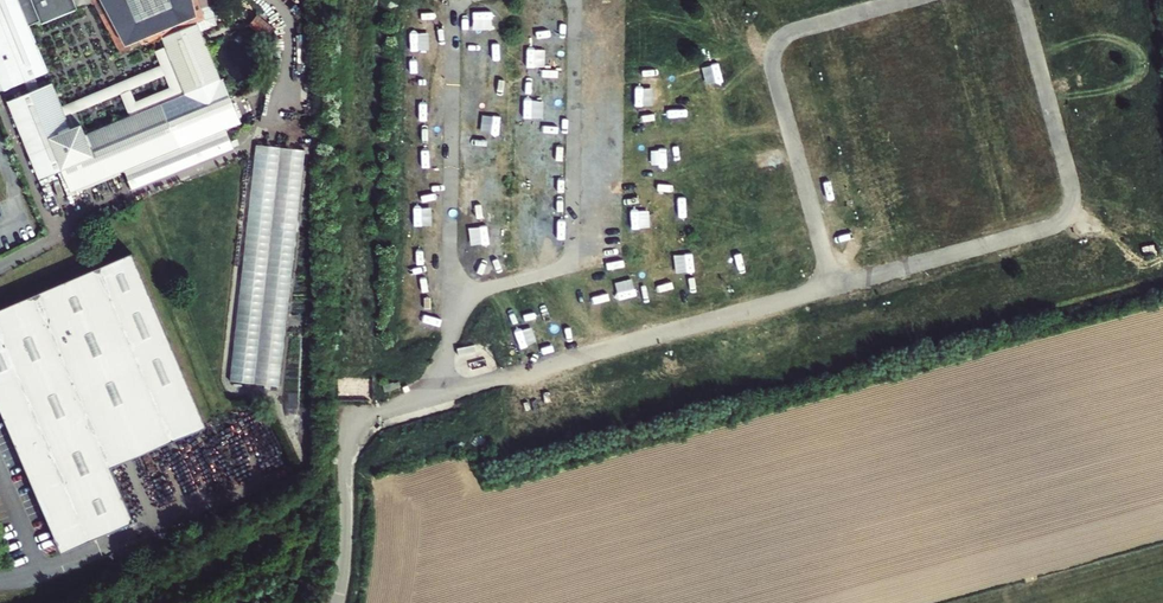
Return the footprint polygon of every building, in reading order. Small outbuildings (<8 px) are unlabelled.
[(49,71),(29,25),(40,20),(41,23),(77,8),(73,0),(0,0),(0,79),(4,88),(25,80),(37,76),(49,71)] [(53,82),(40,87),(37,76),(25,80),(30,92),(8,100),(37,179),(61,169),(70,192),(125,170),(134,189),(234,150),(226,131),(240,125),(223,78),(217,66),(211,53),(202,29),(216,22),(211,1),(213,0),(73,0),(77,8),(93,2),(121,54),(163,38),(169,52),(185,94),(128,117),(86,134),(82,123),(70,127),(69,120),(64,109),(53,82)] [(271,27),(251,13),(245,22),(264,36),(271,27)] [(185,94),(169,52),(157,57),(162,71),(64,109),(69,120),(121,99),(128,117),(185,94)] [(257,144),(230,380),(280,386),(307,150),(257,144)] [(0,310),(0,406),(61,550),(132,522),(110,467),(205,427),(132,253),(0,310)] [(338,398),(371,397),(370,378),(338,379),(338,398)]
